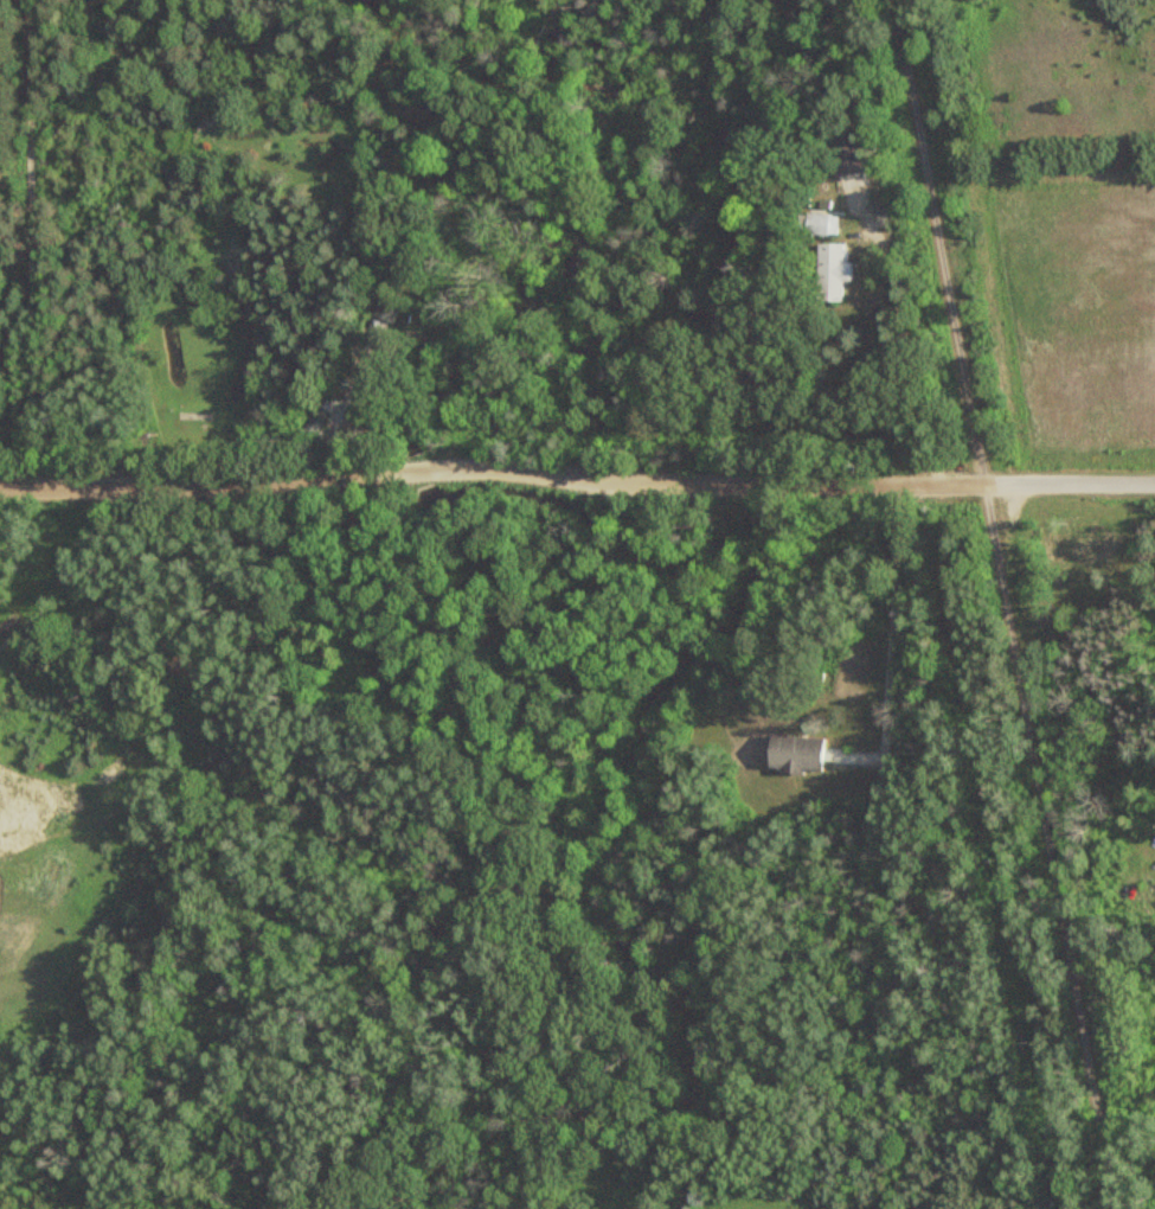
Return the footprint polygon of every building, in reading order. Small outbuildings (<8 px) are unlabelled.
[(860,173),(856,133),(828,136),(832,176),(860,173)] [(806,238),(834,238),(834,216),(805,216),(806,238)] [(840,301),(840,280),(844,280),(844,244),(813,244),(813,301),(840,301)] [(178,355),(167,356),(168,371),(179,370),(178,355)] [(764,772),(819,773),(820,739),(765,737),(764,772)]
